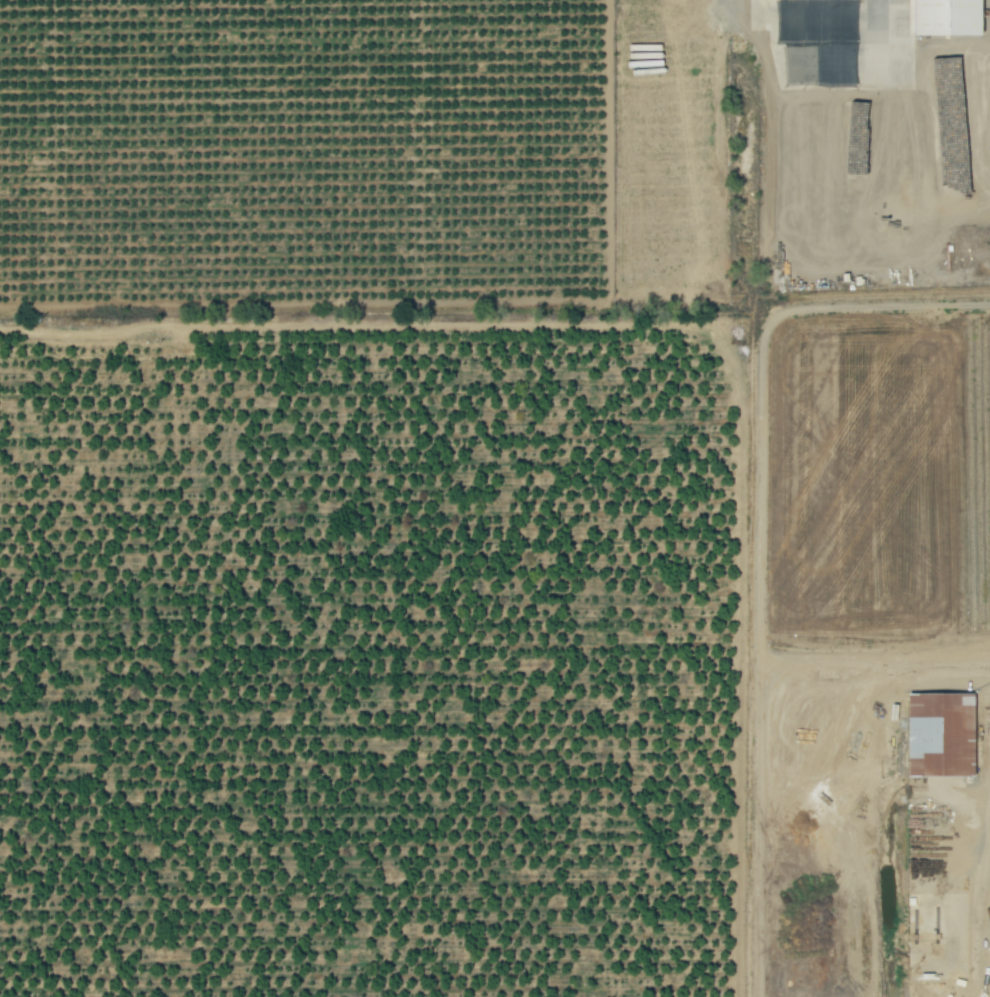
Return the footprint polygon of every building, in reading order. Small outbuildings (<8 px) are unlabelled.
[(983,0),(916,0),(916,37),(982,37),(983,0)] [(975,776),(974,693),(908,694),(909,777),(975,776)]
